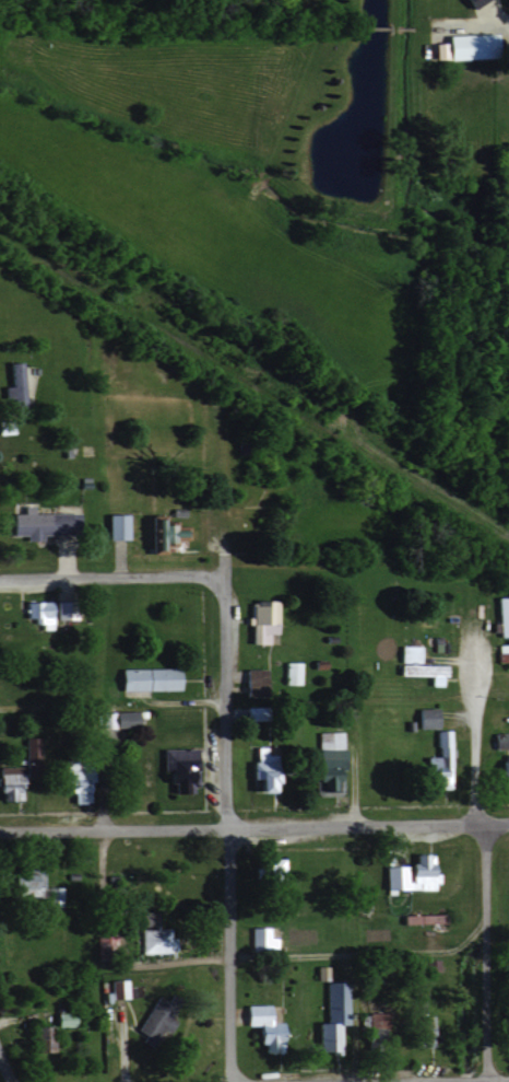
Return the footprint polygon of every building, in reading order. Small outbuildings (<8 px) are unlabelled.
[(442,60),(492,58),(491,33),(441,35),(442,60)] [(500,155),(499,179),(508,179),(508,155),(500,155)] [(5,362),(6,385),(0,386),(1,411),(25,411),(23,362),(5,362)] [(28,512),(27,504),(18,504),(18,512),(7,512),(7,533),(21,533),(21,540),(36,539),(36,533),(73,532),(73,511),(28,512)] [(103,538),(122,538),(122,513),(102,514),(103,538)] [(143,550),(168,550),(169,539),(181,540),(182,519),(144,519),(143,550)] [(496,595),(495,635),(508,635),(508,596),(496,595)] [(53,627),(54,600),(25,600),(24,616),(32,617),(32,627),(53,627)] [(508,659),(508,665),(508,644),(496,644),(496,659),(508,659)] [(395,662),(417,663),(418,645),(395,645),(395,662)] [(299,661),(283,660),(283,683),(299,684),(299,661)] [(425,674),(426,685),(442,684),(442,663),(394,664),(395,675),(425,674)] [(115,690),(173,688),(172,667),(115,668),(115,690)] [(413,727),(437,727),(437,707),(412,707),(413,727)] [(96,711),(97,736),(114,736),(113,729),(139,729),(139,719),(146,719),(146,710),(96,711)] [(427,787),(448,787),(450,729),(435,729),(435,756),(421,755),(420,775),(427,776),(427,787)] [(341,790),(341,731),(315,731),(315,764),(305,764),(305,780),(313,780),(313,790),(341,790)] [(490,732),(489,748),(506,748),(506,732),(490,732)] [(247,760),(246,790),(275,791),(276,772),(263,772),(264,746),(251,746),(250,760),(247,760)] [(169,792),(191,792),(191,747),(159,748),(159,775),(169,775),(169,792)] [(66,802),(79,803),(80,760),(60,759),(59,792),(67,792),(66,802)] [(495,759),(495,774),(508,774),(508,759),(495,759)] [(0,766),(0,799),(19,799),(20,775),(18,775),(18,766),(0,766)] [(380,888),(434,888),(434,873),(428,873),(428,853),(409,853),(409,865),(380,865),(380,888)] [(279,896),(280,857),(254,856),(253,895),(279,896)] [(41,867),(20,866),(20,873),(4,872),(3,896),(40,898),(41,867)] [(398,923),(440,922),(439,913),(398,914),(398,923)] [(267,926),(247,926),(248,950),(275,949),(275,937),(267,937),(267,926)] [(170,952),(169,927),(139,928),(139,952),(170,952)] [(107,979),(108,999),(125,998),(124,978),(107,979)] [(347,1024),(347,981),(324,981),(324,1021),(317,1021),(317,1051),(337,1052),(337,1023),(347,1024)] [(260,1052),(279,1052),(280,1005),(241,1005),(241,1025),(252,1025),(252,1043),(260,1043),(260,1052)] [(432,1046),(432,1015),(417,1014),(416,1046),(432,1046)] [(48,1025),(28,1027),(29,1052),(50,1050),(48,1025)]
